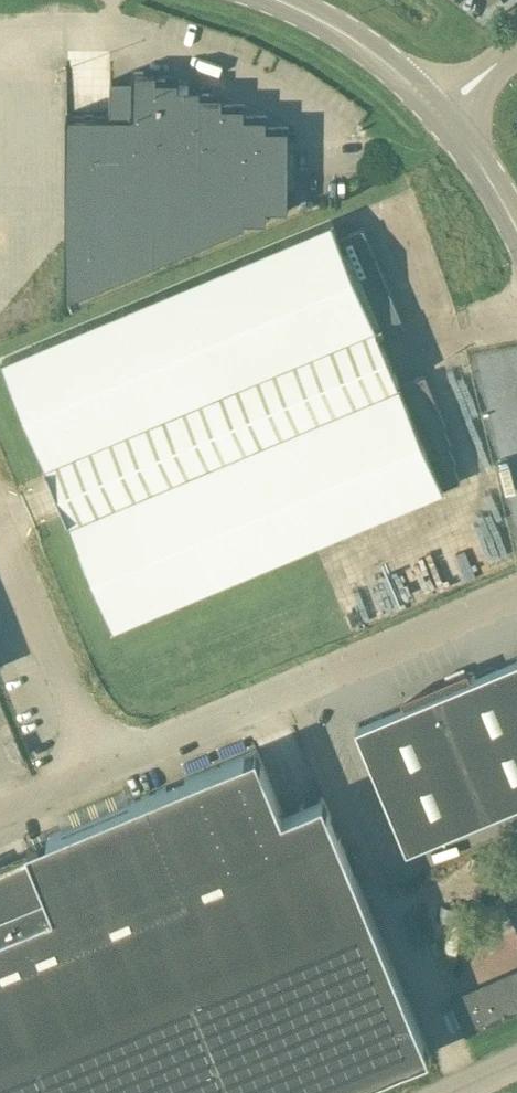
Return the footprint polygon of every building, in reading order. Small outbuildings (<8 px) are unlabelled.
[(110,80),(110,115),(65,115),(66,299),(244,224),(244,219),(266,219),(266,208),(288,208),(288,172),(288,127),(266,127),(266,115),(244,115),(244,104),(222,104),(222,93),(200,93),(200,86),(178,86),(178,79),(156,79),(156,71),(132,71),(132,80),(110,80)] [(401,385),(382,339),(406,329),(364,228),(340,238),(332,220),(1,359),(113,627),(444,488),(443,486),(460,479),(453,463),(456,462),(448,445),(450,444),(443,427),(447,426),(425,374),(401,385)] [(356,724),(407,847),(516,801),(516,656),(356,724)] [(429,1054),(323,797),(283,813),(256,749),(27,844),(53,909),(0,931),(0,1092),(335,1092),(429,1054)] [(509,883),(514,893),(504,897),(516,929),(516,879),(509,883)] [(453,1005),(465,1035),(516,1013),(516,977),(453,1005)]
